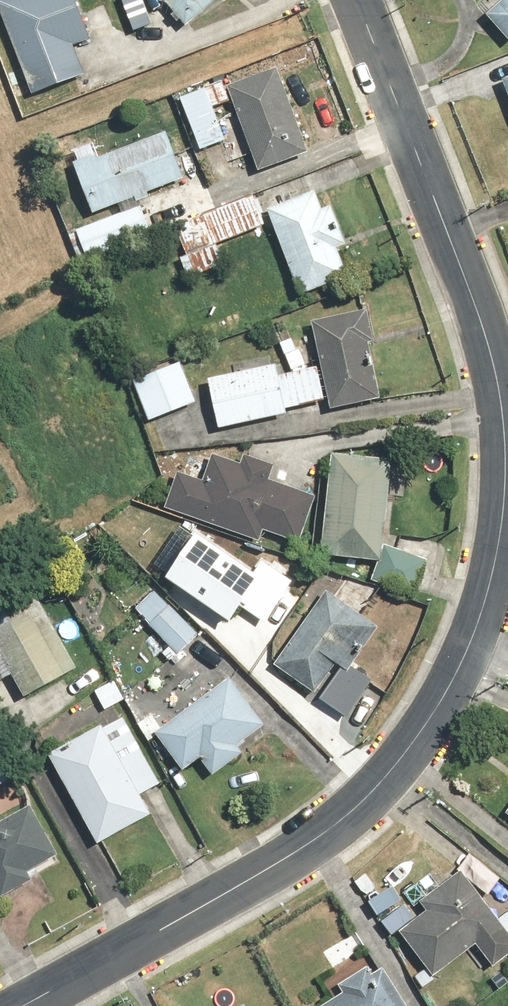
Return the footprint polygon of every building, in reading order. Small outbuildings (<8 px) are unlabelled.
[(79,49),(96,43),(80,0),(18,0),(3,5),(37,96),(89,77),(79,49)] [(136,33),(156,27),(147,0),(126,0),(136,33)] [(193,25),(222,0),(171,0),(193,25)] [(492,16),(507,34),(507,1),(492,16)] [(283,69),(236,86),(266,170),(314,153),(283,69)] [(215,88),(185,99),(205,150),(234,139),(215,88)] [(211,209),(199,176),(180,128),(106,156),(100,141),(75,150),(99,214),(127,203),(131,213),(79,232),(88,257),(181,221),(211,209)] [(211,209),(181,221),(194,255),(184,259),(190,277),(230,262),(223,245),(273,225),(260,191),(211,209)] [(354,241),(337,205),(326,210),(319,192),(274,209),(306,292),(351,275),(341,247),(354,241)] [(292,406),(333,398),(335,407),(388,397),(372,312),(319,323),(327,368),(287,375),(285,366),(215,380),(225,428),(294,415),(292,406)] [(189,361),(140,381),(156,421),(206,401),(189,361)] [(397,498),(402,499),(407,463),(339,454),(325,554),(381,562),(375,581),(424,594),(434,556),(390,544),(397,498)] [(277,465),(247,455),(243,465),(214,455),(205,482),(180,474),(170,508),(266,539),(268,531),(307,544),(322,497),(283,484),(272,481),(277,465)] [(198,529),(167,574),(230,617),(241,601),(264,617),(292,576),(263,556),(255,568),(198,529)] [(0,605),(0,637),(2,640),(0,641),(0,689),(22,676),(34,696),(83,668),(35,585),(0,605)] [(319,692),(341,660),(356,670),(386,625),(371,615),(334,589),(281,667),(319,692)] [(205,633),(159,590),(138,613),(184,656),(205,633)] [(190,772),(208,757),(221,773),(250,750),(247,745),(274,724),(264,712),(234,674),(159,734),(190,772)] [(121,680),(99,691),(110,712),(132,701),(127,691),(121,680)] [(153,812),(145,797),(166,786),(129,717),(105,730),(58,755),(103,839),(153,812)] [(1,739),(0,740),(0,787),(22,773),(1,739)] [(3,889),(8,898),(40,881),(35,872),(65,856),(38,805),(3,824),(0,819),(0,883),(3,889)] [(406,931),(439,977),(483,945),(499,968),(507,962),(507,925),(468,870),(425,901),(433,912),(406,931)] [(389,968),(379,975),(374,968),(345,986),(349,993),(329,1005),(413,1005),(389,968)]
